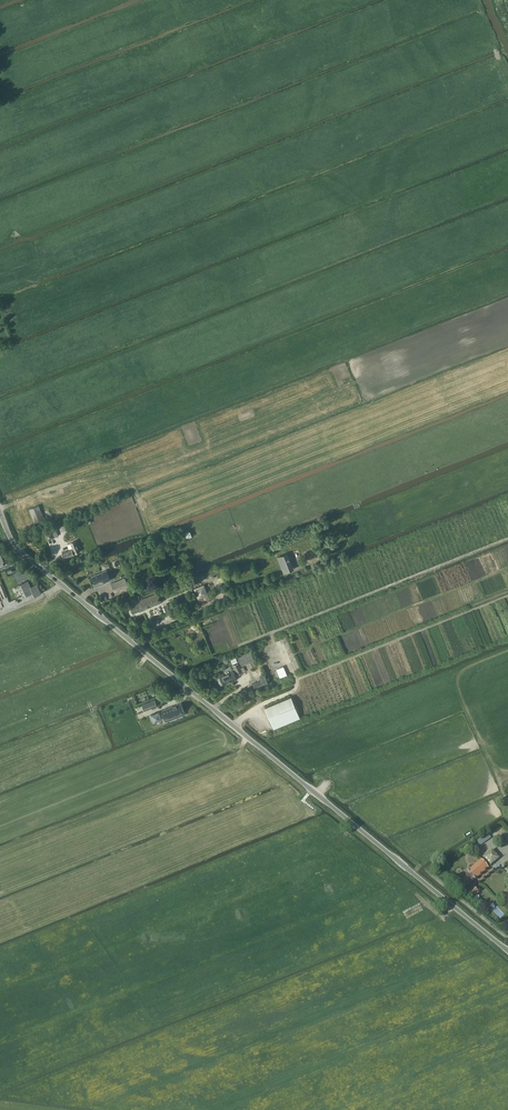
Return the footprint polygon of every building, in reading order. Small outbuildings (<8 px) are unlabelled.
[(34,522),(44,518),(39,505),(29,509),(34,522)] [(61,531),(70,528),(68,522),(59,526),(61,531)] [(48,540),(58,536),(56,529),(45,534),(47,540),(48,540)] [(75,554),(80,551),(76,540),(70,543),(75,554)] [(309,548),(302,550),(304,557),(311,555),(309,548)] [(65,559),(74,556),(72,549),(62,553),(65,559)] [(283,573),(293,569),(287,553),(277,557),(283,573)] [(0,574),(0,582),(16,576),(13,569),(0,574)] [(101,572),(92,576),(95,584),(103,580),(104,582),(110,579),(106,570),(101,572)] [(125,577),(111,583),(115,592),(129,586),(125,577)] [(28,580),(18,584),(23,596),(31,593),(33,597),(41,593),(37,583),(31,586),(28,580)] [(204,584),(194,588),(198,598),(208,594),(204,584)] [(163,602),(159,592),(140,600),(138,595),(133,597),(135,602),(129,604),(133,614),(139,611),(140,612),(143,610),(163,602)] [(256,666),(253,661),(255,660),(250,650),(237,656),(242,666),(248,663),(250,668),(256,666)] [(243,672),(241,667),(238,662),(232,664),(237,675),(243,672)] [(280,678),(287,675),(284,667),(277,670),(280,678)] [(223,685),(233,681),(233,680),(237,679),(234,671),(220,677),(223,685)] [(255,689),(268,684),(264,674),(259,676),(261,680),(253,684),(255,689)] [(290,697),(265,707),(274,728),(300,717),(290,697)] [(140,700),(132,704),(138,718),(140,717),(146,714),(140,700)] [(155,700),(142,704),(145,710),(152,707),(153,709),(157,707),(156,706),(157,705),(155,700)] [(158,712),(151,714),(153,722),(161,719),(160,717),(164,715),(164,716),(166,721),(185,714),(181,703),(162,711),(163,714),(159,715),(158,712)] [(463,890),(489,868),(481,859),(456,881),(463,890)] [(473,897),(479,892),(474,887),(468,892),(473,897)]
